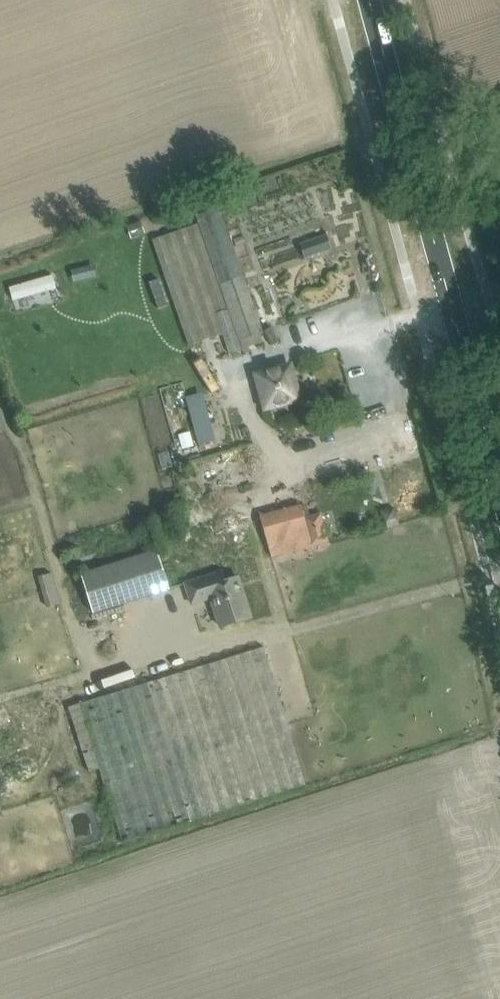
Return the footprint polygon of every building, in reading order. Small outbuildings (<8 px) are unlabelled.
[(261,335),(265,333),(221,208),(197,217),(199,224),(152,240),(189,347),(223,335),(230,354),(243,350),(240,342),(261,335)] [(141,220),(127,225),(131,238),(145,233),(141,220)] [(12,301),(58,291),(54,273),(8,283),(12,301)] [(275,405),(277,406),(288,403),(289,401),(289,400),(298,398),(289,366),(258,375),(266,406),(275,404),(275,405)] [(185,394),(196,443),(213,439),(202,390),(185,394)] [(190,431),(178,434),(182,449),(194,445),(190,431)] [(321,513),(305,517),(301,505),(282,510),(281,511),(261,516),(266,537),(272,556),(292,551),(328,541),(321,513)] [(158,550),(81,574),(93,614),(170,590),(158,550)] [(45,607),(59,604),(51,572),(37,576),(45,607)] [(220,626),(232,623),(251,616),(238,576),(224,581),(222,572),(185,583),(192,603),(211,597),(220,626)] [(287,790),(306,784),(264,646),(245,652),(80,703),(68,707),(88,771),(99,767),(122,841),(287,790)]
